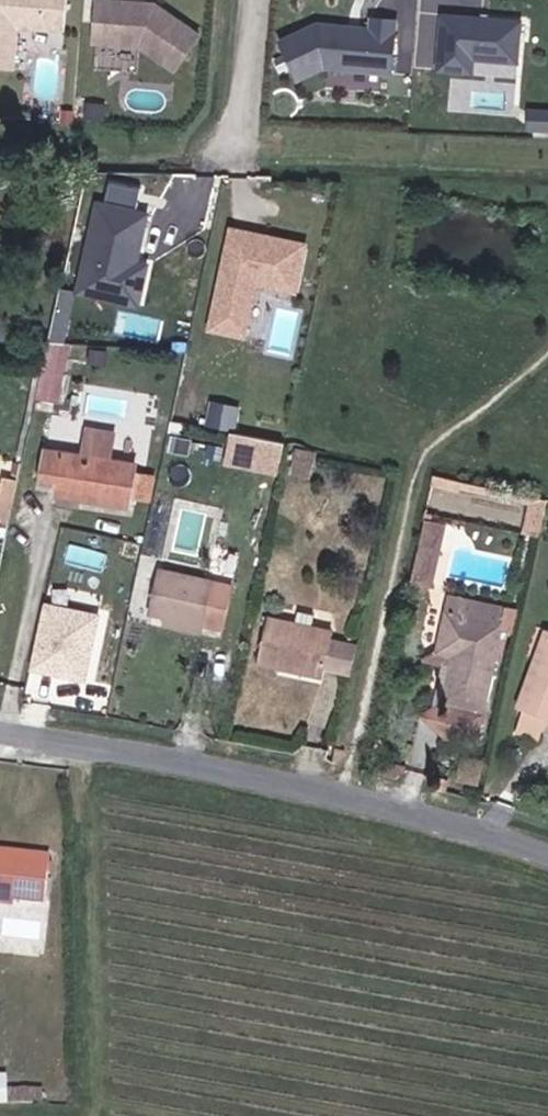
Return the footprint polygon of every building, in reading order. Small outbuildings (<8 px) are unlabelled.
[(14,69),(18,27),(66,31),(69,0),(0,0),(0,68),(14,69)] [(100,0),(96,41),(142,45),(176,70),(201,36),(157,5),(100,0)] [(433,57),(432,73),(472,77),(474,60),(517,64),(521,20),(437,12),(433,57)] [(318,24),(281,42),(299,80),(325,68),(392,73),(397,20),(373,18),(372,29),(318,24)] [(93,201),(73,296),(137,310),(147,263),(137,261),(147,211),(134,208),(138,188),(109,182),(104,203),(93,201)] [(309,246),(237,230),(215,329),(247,337),(259,282),(299,291),(309,246)] [(66,373),(43,368),(37,398),(60,402),(66,373)] [(210,404),(206,428),(234,432),(238,408),(210,404)] [(47,449),(42,480),(59,483),(86,487),(85,498),(129,506),(136,464),(110,460),(114,432),(88,429),(84,456),(47,449)] [(228,437),(222,465),(276,477),(282,448),(228,437)] [(292,472),(311,476),(316,453),(297,450),(292,472)] [(547,501),(432,476),(425,506),(522,528),(521,534),(539,538),(547,501)] [(19,480),(5,477),(0,498),(0,521),(10,523),(19,480)] [(57,495),(85,498),(86,487),(59,483),(57,495)] [(443,524),(424,522),(415,584),(435,587),(443,524)] [(162,569),(153,612),(168,616),(202,624),(224,629),(233,585),(162,569)] [(452,597),(448,613),(472,618),(476,602),(452,597)] [(444,702),(483,711),(503,624),(501,623),(505,609),(476,602),(472,618),(448,613),(446,612),(437,651),(454,654),(452,665),(444,702)] [(95,612),(44,604),(34,671),(85,679),(95,612)] [(296,624),(313,628),(316,614),(299,611),(296,624)] [(200,634),(202,624),(168,616),(166,626),(200,634)] [(352,675),(358,644),(332,638),(333,632),(313,628),(296,624),(268,618),(258,663),(322,677),(324,669),(352,675)] [(546,629),(517,707),(524,710),(547,718),(547,719),(547,630),(546,629)] [(454,654),(437,651),(425,661),(452,665),(454,654)] [(476,742),(483,711),(444,702),(443,702),(426,715),(445,735),(476,742)] [(516,732),(539,741),(547,718),(524,710),(516,732)] [(16,905),(16,898),(46,901),(51,855),(0,850),(0,903),(16,905)]
